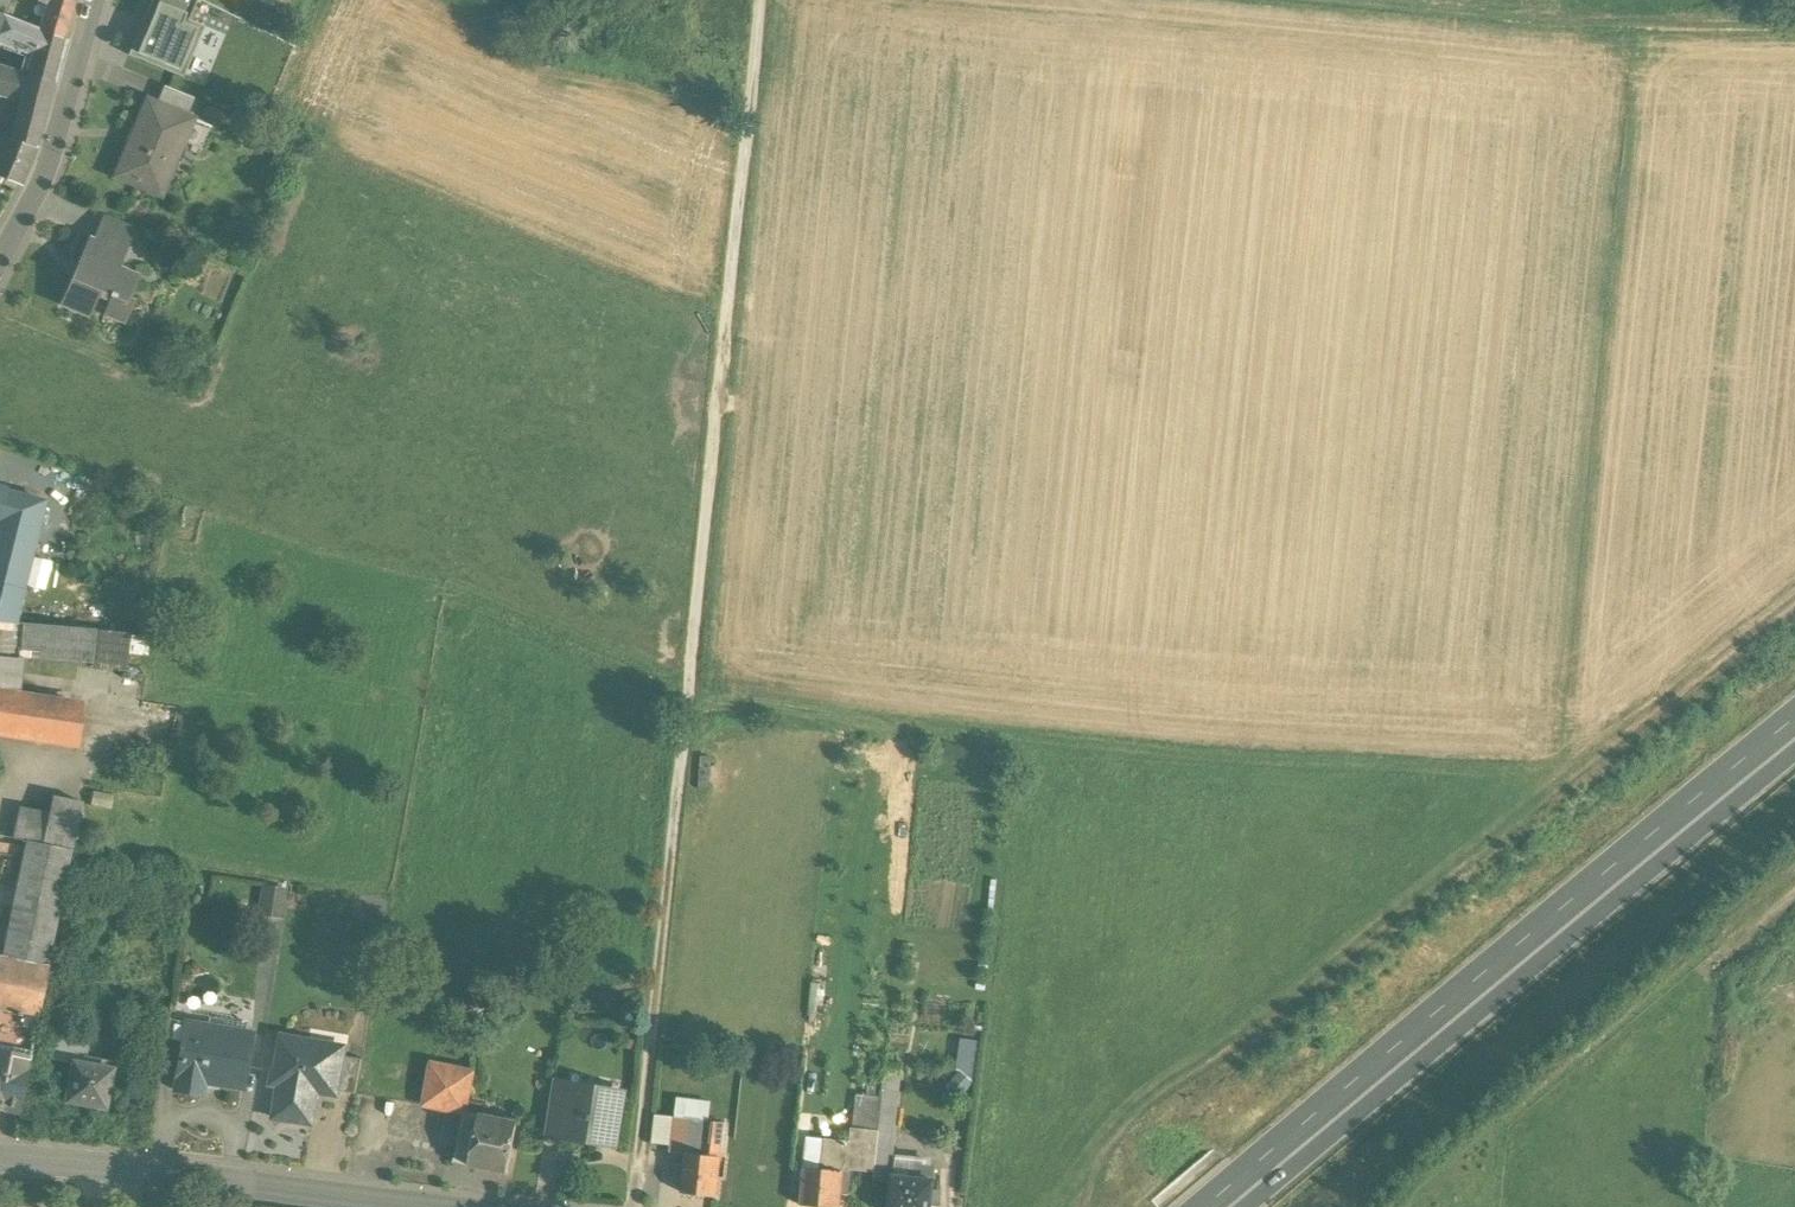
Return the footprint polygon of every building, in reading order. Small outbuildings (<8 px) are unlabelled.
[(5,16),(12,0),(0,0),(0,15),(5,16)] [(68,0),(50,0),(50,1),(49,6),(41,31),(41,32),(62,40),(73,2),(68,0)] [(151,5),(189,21),(197,0),(153,0),(151,5)] [(206,28),(189,21),(151,5),(130,56),(185,80),(206,28)] [(0,15),(0,40),(34,54),(41,32),(41,31),(5,16),(0,15)] [(62,40),(41,32),(34,54),(56,63),(62,40)] [(27,77),(51,83),(56,63),(34,54),(28,76),(27,77)] [(27,77),(28,76),(5,70),(0,86),(0,95),(23,102),(12,141),(34,147),(51,83),(27,77)] [(194,98),(165,86),(157,105),(186,117),(194,98)] [(147,100),(115,176),(161,195),(183,142),(176,139),(186,117),(157,105),(147,100)] [(4,139),(0,149),(0,178),(2,178),(19,186),(34,147),(12,141),(4,139)] [(134,228),(105,216),(94,242),(123,254),(134,228)] [(94,242),(89,240),(62,306),(87,317),(90,308),(123,322),(132,302),(126,299),(135,279),(116,271),(123,254),(94,242)] [(121,491),(91,481),(86,495),(116,506),(121,491)] [(0,490),(0,586),(21,589),(42,502),(0,490)] [(0,586),(0,622),(5,622),(12,623),(21,589),(0,586)] [(100,596),(21,589),(12,623),(96,630),(100,596)] [(12,623),(5,622),(2,649),(16,650),(16,658),(94,664),(96,630),(12,623)] [(0,698),(0,732),(18,735),(23,701),(0,698)] [(80,709),(23,701),(18,735),(76,745),(80,709)] [(52,797),(23,790),(19,808),(48,814),(52,797)] [(82,803),(52,797),(48,814),(42,844),(72,851),(82,803)] [(48,814),(19,808),(12,839),(26,842),(26,841),(42,844),(48,814)] [(26,842),(2,957),(48,966),(72,851),(42,844),(26,841),(26,842)] [(257,916),(283,920),(288,891),(262,887),(257,916)] [(0,957),(0,1009),(15,1012),(38,1017),(48,966),(2,957),(0,957)] [(7,1050),(15,1012),(0,1009),(0,1049),(7,1050)] [(38,1017),(15,1012),(7,1050),(7,1051),(30,1055),(38,1017)] [(256,1033),(186,1021),(183,1041),(177,1078),(174,1095),(201,1099),(203,1087),(246,1094),(256,1033)] [(346,1045),(277,1033),(268,1085),(277,1087),(271,1120),(313,1126),(318,1094),(337,1097),(338,1091),(344,1056),(346,1045)] [(89,1040),(58,1034),(54,1060),(53,1060),(52,1062),(72,1066),(74,1057),(85,1059),(89,1040)] [(183,1041),(165,1038),(159,1075),(177,1078),(183,1041)] [(973,1075),(978,1040),(958,1038),(953,1072),(973,1075)] [(7,1051),(7,1050),(0,1049),(0,1111),(2,1111),(2,1110),(18,1114),(30,1055),(7,1051)] [(361,1059),(344,1056),(338,1091),(355,1094),(361,1059)] [(85,1059),(74,1057),(72,1066),(65,1104),(86,1108),(86,1111),(103,1114),(104,1111),(105,1111),(113,1064),(85,1059)] [(881,1098),(880,1104),(897,1106),(901,1063),(886,1062),(885,1077),(881,1098)] [(473,1072),(432,1064),(424,1106),(463,1113),(465,1114),(466,1113),(473,1072)] [(858,1095),(881,1098),(885,1077),(867,1075),(866,1089),(864,1093),(858,1092),(858,1095)] [(626,1091),(556,1081),(548,1140),(618,1149),(626,1091)] [(852,1145),(875,1147),(877,1131),(880,1104),(881,1098),(858,1095),(852,1145)] [(877,1131),(879,1132),(894,1133),(897,1106),(880,1104),(877,1131)] [(466,1113),(465,1114),(463,1113),(455,1151),(471,1155),(479,1115),(466,1113)] [(517,1123),(479,1115),(471,1155),(455,1151),(453,1162),(507,1173),(517,1123)] [(689,1121),(656,1117),(652,1145),(686,1149),(689,1121)] [(723,1123),(689,1121),(686,1149),(685,1154),(719,1158),(723,1123)] [(874,1181),(893,1183),(894,1177),(889,1176),(894,1133),(879,1132),(877,1147),(875,1171),(874,1181)] [(889,1176),(894,1177),(896,1153),(897,1133),(894,1133),(889,1176)] [(826,1142),(824,1158),(823,1170),(805,1169),(801,1206),(808,1206),(838,1206),(840,1194),(847,1195),(850,1168),(850,1167),(842,1166),(845,1144),(826,1142)] [(852,1145),(845,1144),(842,1166),(850,1167),(850,1168),(875,1171),(877,1147),(875,1147),(852,1145)] [(896,1153),(894,1177),(910,1179),(911,1173),(922,1174),(922,1167),(930,1168),(930,1156),(896,1153)] [(719,1158),(685,1154),(684,1169),(676,1168),(675,1177),(683,1178),(681,1194),(715,1198),(720,1158),(719,1158)] [(806,1156),(805,1169),(823,1170),(824,1158),(806,1156)] [(911,1173),(910,1179),(894,1177),(893,1183),(890,1206),(931,1206),(939,1206),(941,1192),(933,1192),(934,1181),(933,1181),(934,1169),(930,1168),(922,1167),(922,1174),(911,1173)]
